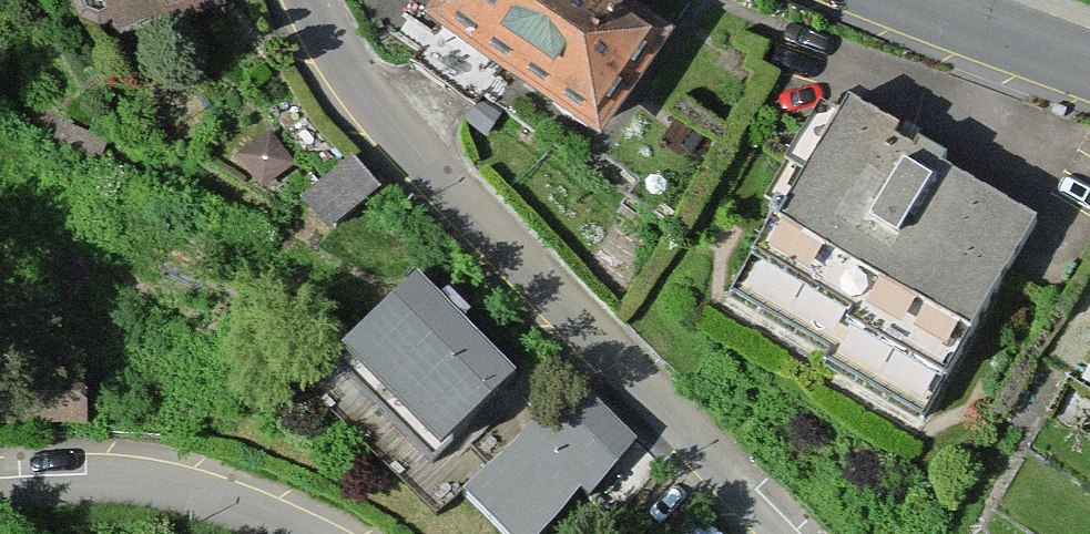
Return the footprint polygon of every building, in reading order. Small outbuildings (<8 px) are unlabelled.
[(218,0),(85,0),(98,28),(149,4),(162,34),(221,7),(218,0)] [(597,150),(666,43),(597,0),(442,0),(418,36),(597,150)] [(1033,232),(839,114),(726,299),(919,417),(1033,232)] [(298,208),(324,237),(374,195),(349,165),(298,208)] [(295,364),(413,479),(491,399),(373,284),(295,364)] [(0,383),(0,439),(59,437),(58,382),(0,383)] [(462,506),(491,533),(558,533),(640,449),(576,388),(462,506)]
